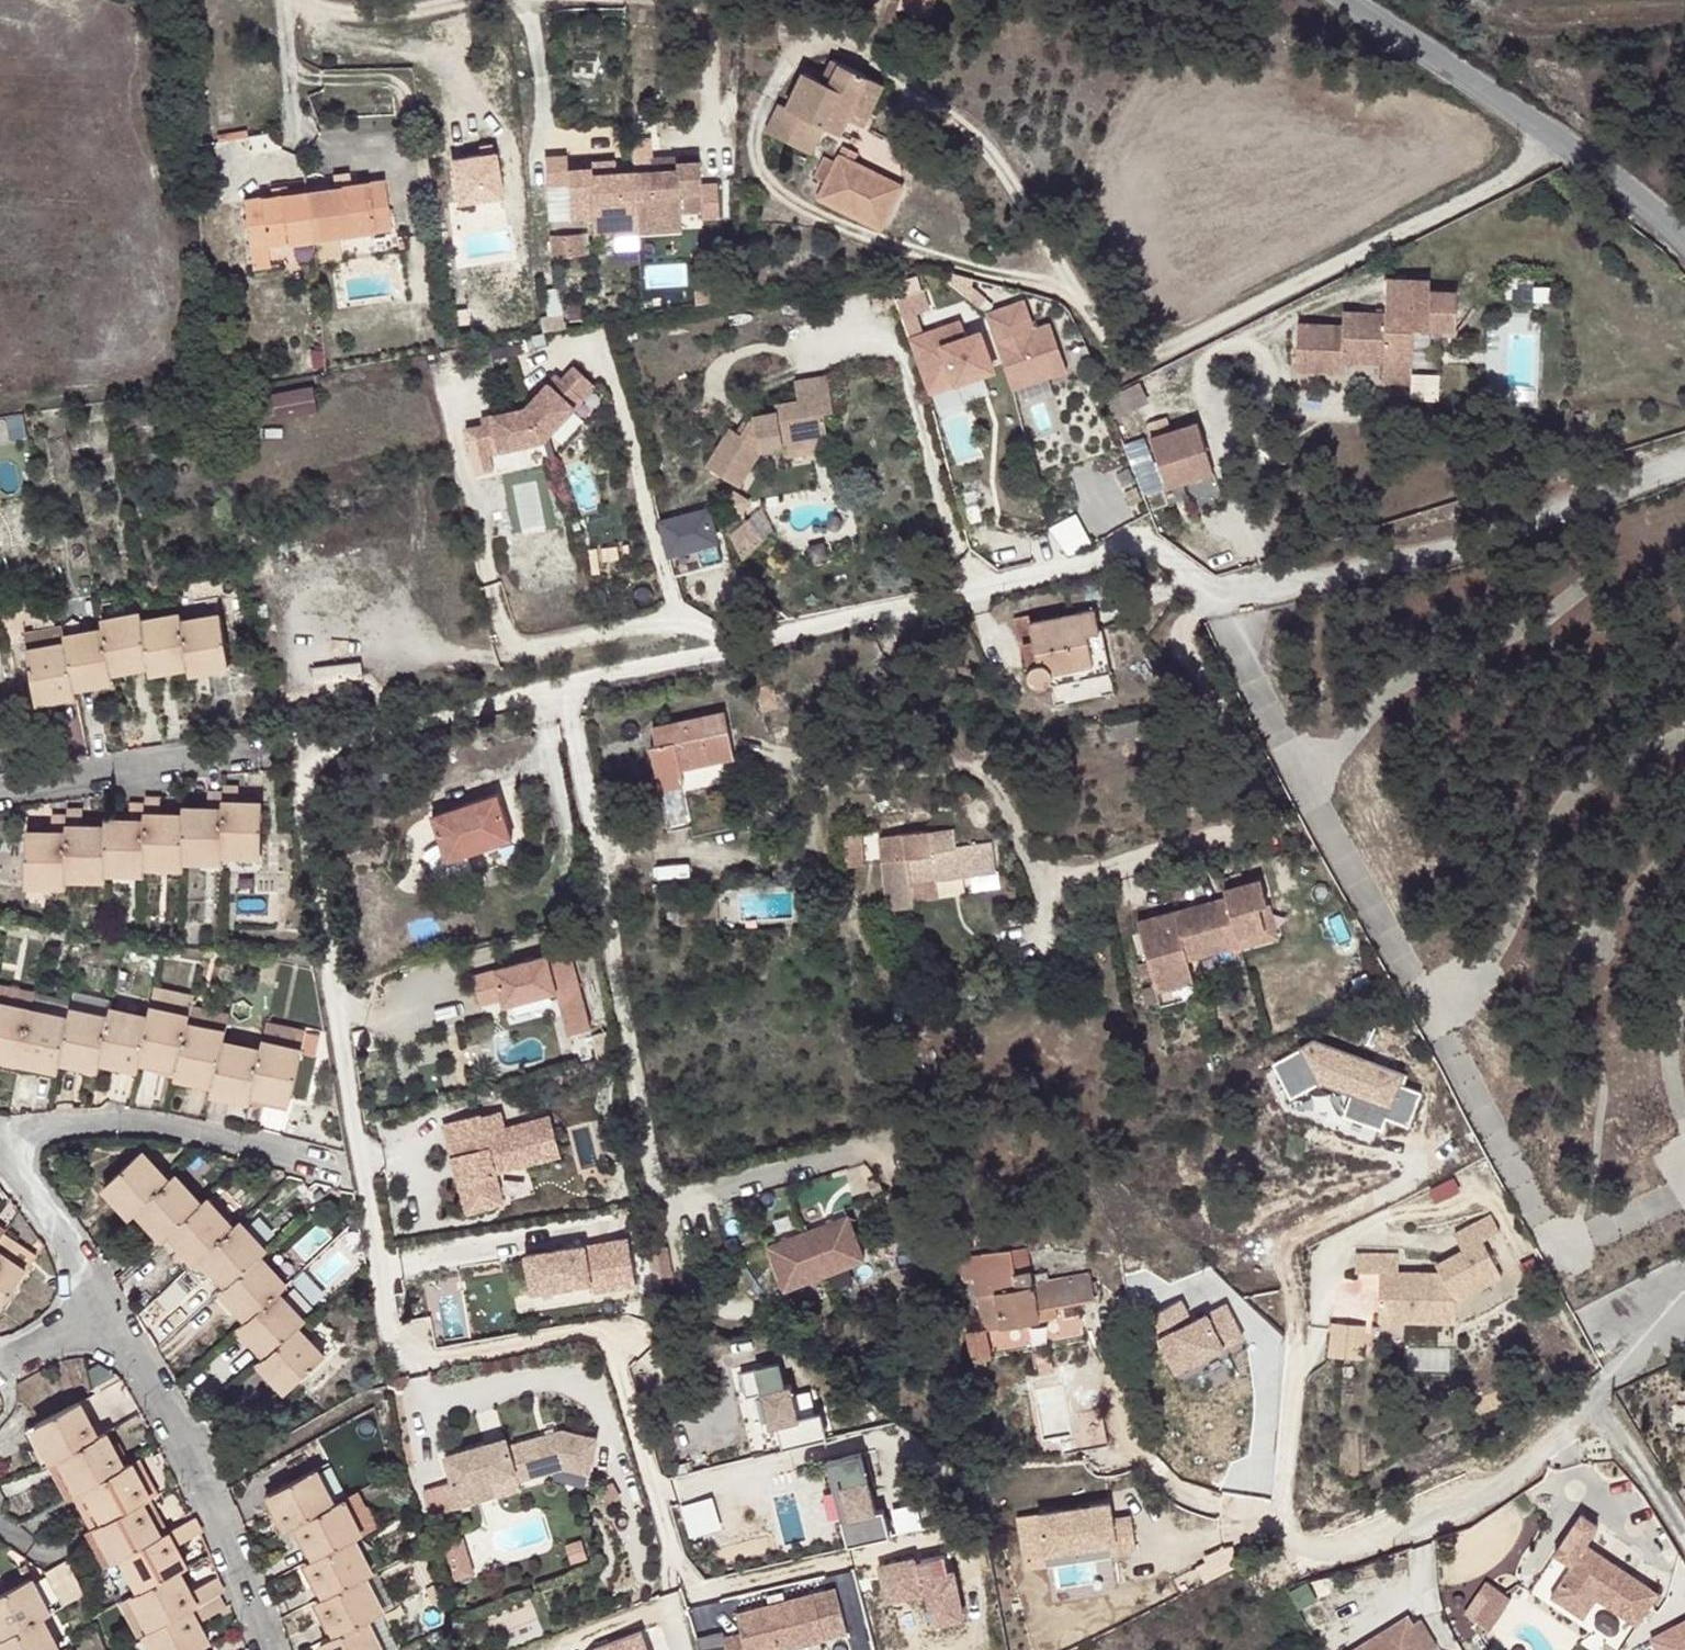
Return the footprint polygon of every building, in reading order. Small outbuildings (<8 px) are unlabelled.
[(939,11),(943,0),(904,0),(939,11)] [(825,56),(816,76),(828,82),(837,62),(825,56)] [(828,82),(816,76),(802,70),(784,107),(778,103),(765,129),(810,151),(823,125),(840,133),(848,116),(856,99),(872,107),(883,84),(837,62),(828,82)] [(872,107),(856,99),(848,116),(864,124),(872,107)] [(853,160),(858,151),(844,144),(836,160),(824,154),(814,176),(826,182),(818,197),(882,228),(903,184),(853,160)] [(464,198),(513,194),(510,148),(461,152),(464,198)] [(589,158),(566,158),(566,212),(587,212),(587,217),(631,217),(632,170),(614,170),(589,170),(589,158)] [(614,158),(589,158),(589,170),(614,170),(614,158)] [(650,170),(632,170),(631,217),(675,217),(675,212),(699,212),(699,158),(675,158),(675,170),(650,170)] [(675,158),(650,158),(650,170),(675,170),(675,158)] [(315,180),(316,186),(316,188),(331,186),(331,178),(315,180)] [(354,213),(370,210),(367,181),(349,183),(354,213)] [(316,186),(305,187),(307,200),(311,237),(373,229),(370,210),(354,213),(349,183),(331,186),(316,188),(316,186)] [(284,192),(284,190),(283,184),(269,186),(270,193),(284,192)] [(307,200),(305,187),(284,190),(284,192),(270,193),(243,197),(248,246),(311,237),(307,200)] [(631,217),(587,217),(587,231),(631,231),(631,217)] [(675,217),(631,217),(631,231),(675,231),(675,217)] [(556,232),(556,252),(593,253),(593,232),(556,232)] [(1433,274),(1389,273),(1390,310),(1347,309),(1347,321),(1302,320),(1301,367),(1348,368),(1348,357),(1389,358),(1388,375),(1417,376),(1418,323),(1460,323),(1461,285),(1432,284),(1433,274)] [(1530,278),(1515,277),(1515,291),(1530,291),(1530,278)] [(913,327),(943,316),(932,285),(902,296),(913,327)] [(984,297),(969,286),(962,294),(977,306),(984,297)] [(1023,299),(985,313),(1011,388),(1066,369),(1049,323),(1033,328),(1023,299)] [(960,321),(908,339),(926,391),(991,368),(979,332),(966,336),(960,321)] [(553,371),(522,405),(541,438),(592,382),(570,363),(558,376),(553,371)] [(776,409),(754,413),(741,434),(735,430),(728,426),(705,464),(739,483),(760,448),(782,445),(783,451),(806,447),(805,440),(825,437),(821,412),(831,410),(825,374),(793,380),(797,399),(775,403),(776,409)] [(283,416),(325,409),(320,382),(279,390),(283,416)] [(522,405),(478,415),(479,422),(462,427),(468,455),(541,438),(522,405)] [(741,434),(754,413),(747,408),(735,430),(741,434)] [(1196,421),(1148,437),(1165,487),(1213,471),(1196,421)] [(827,450),(825,437),(805,440),(806,447),(783,451),(784,457),(827,450)] [(748,495),(732,486),(722,501),(739,511),(748,495)] [(718,502),(664,517),(675,556),(729,540),(718,502)] [(1075,550),(1097,540),(1084,513),(1062,523),(1075,550)] [(1049,683),(1051,681),(1051,680),(1052,678),(1052,676),(1052,674),(1051,672),(1092,664),(1086,633),(1099,630),(1095,609),(1030,622),(1028,615),(1015,618),(1019,642),(1023,641),(1027,662),(1031,667),(1029,669),(1028,671),(1028,673),(1028,676),(1028,679),(1029,681),(1032,684),(1034,686),(1036,687),(1038,687),(1041,687),(1043,687),(1045,686),(1047,685),(1049,683)] [(103,627),(65,634),(66,642),(28,649),(37,697),(76,690),(74,683),(113,676),(111,667),(150,661),(151,669),(189,662),(190,670),(228,663),(220,613),(181,620),(180,613),(142,620),(141,612),(101,619),(103,627)] [(66,642),(65,634),(63,623),(24,630),(28,649),(66,642)] [(1051,680),(1051,681),(1107,670),(1099,630),(1086,633),(1092,664),(1051,672),(1052,674),(1052,676),(1052,678),(1051,680)] [(771,685),(754,689),(762,710),(778,706),(771,685)] [(680,767),(695,765),(732,757),(722,712),(650,727),(654,745),(650,746),(659,788),(683,783),(680,767)] [(698,780),(695,765),(680,767),(683,783),(698,780)] [(182,857),(222,858),(221,851),(261,852),(262,802),(237,801),(238,783),(223,784),(223,790),(205,789),(205,807),(182,807),(182,814),(161,814),(161,795),(145,796),(145,802),(129,802),(129,819),(105,819),(104,826),(84,826),(84,807),(67,807),(66,815),(50,814),(50,832),(28,832),(27,881),(66,881),(66,875),(104,876),(103,869),(144,869),(144,863),(182,863),(182,857)] [(498,792),(432,815),(447,859),(512,837),(498,792)] [(993,841),(888,855),(894,903),(917,900),(915,881),(997,870),(993,841)] [(221,851),(222,858),(221,869),(261,870),(261,852),(221,851)] [(1177,918),(1138,928),(1149,968),(1139,971),(1143,985),(1153,982),(1157,997),(1194,986),(1188,966),(1241,951),(1239,943),(1266,936),(1260,913),(1267,910),(1261,886),(1244,890),(1241,880),(1230,883),(1233,894),(1224,896),(1227,904),(1177,918)] [(1239,943),(1241,951),(1276,942),(1267,910),(1260,913),(1266,936),(1239,943)] [(547,956),(473,976),(481,1004),(502,998),(504,1004),(557,991),(560,1002),(582,996),(571,957),(549,962),(547,956)] [(34,990),(0,983),(0,1002),(30,1008),(34,990)] [(151,999),(149,1006),(187,1014),(188,1007),(191,992),(154,984),(151,999)] [(72,998),(34,990),(30,1008),(68,1017),(70,1008),(72,998)] [(113,991),(110,1007),(147,1015),(149,1006),(151,999),(113,991)] [(582,996),(560,1002),(568,1034),(591,1028),(582,996)] [(58,1066),(60,1057),(98,1066),(100,1057),(137,1064),(139,1056),(177,1064),(175,1072),(213,1080),(211,1089),(249,1096),(251,1088),(290,1097),(301,1048),(261,1040),(259,1048),(221,1040),(223,1030),(185,1022),(187,1014),(149,1006),(147,1015),(110,1007),(108,1016),(70,1008),(68,1017),(30,1008),(0,1002),(0,1055),(58,1066)] [(185,1022),(223,1030),(226,1016),(188,1007),(187,1014),(185,1022)] [(261,1040),(301,1048),(305,1029),(265,1022),(261,1040)] [(305,1029),(301,1048),(314,1051),(318,1032),(305,1029)] [(605,1030),(591,1034),(597,1058),(611,1054),(605,1030)] [(1356,1090),(1395,1105),(1403,1083),(1408,1070),(1318,1037),(1302,1046),(1324,1083),(1326,1080),(1356,1090)] [(1324,1083),(1302,1046),(1274,1062),(1296,1100),(1324,1083)] [(1395,1105),(1356,1090),(1348,1112),(1386,1126),(1390,1116),(1411,1123),(1423,1090),(1403,1083),(1395,1105)] [(479,1113),(444,1123),(468,1211),(503,1201),(494,1171),(560,1152),(551,1118),(504,1130),(499,1111),(479,1116),(479,1113)] [(142,1149),(104,1184),(132,1213),(138,1208),(164,1236),(170,1231),(196,1260),(203,1253),(228,1282),(221,1287),(248,1317),(239,1326),(267,1354),(259,1361),(286,1389),(323,1354),(298,1325),(304,1319),(278,1289),(286,1282),(259,1252),(266,1246),(240,1218),(233,1225),(206,1197),(201,1202),(175,1173),(168,1179),(142,1149)] [(874,1198),(862,1203),(868,1220),(881,1215),(874,1198)] [(807,1229),(767,1245),(786,1291),(826,1275),(865,1259),(846,1213),(807,1229)] [(1397,1254),(1355,1253),(1355,1271),(1379,1271),(1378,1320),(1456,1321),(1455,1299),(1502,1276),(1482,1239),(1500,1231),(1492,1215),(1454,1235),(1463,1250),(1436,1265),(1439,1272),(1397,1271),(1397,1254)] [(25,1270),(36,1253),(2,1231),(0,1234),(0,1253),(25,1270)] [(627,1237),(525,1254),(532,1291),(591,1281),(593,1290),(636,1283),(627,1237)] [(1027,1248),(960,1256),(964,1279),(972,1278),(983,1330),(985,1329),(1040,1319),(1038,1308),(1055,1305),(1093,1298),(1088,1272),(1033,1283),(1027,1248)] [(25,1270),(0,1253),(0,1307),(25,1270)] [(1163,1310),(1171,1329),(1201,1317),(1193,1297),(1163,1310)] [(1057,1315),(1055,1305),(1038,1308),(1040,1319),(1057,1315)] [(1364,1323),(1330,1319),(1329,1328),(1326,1352),(1361,1356),(1364,1323)] [(967,1333),(973,1360),(991,1357),(985,1329),(983,1330),(967,1333)] [(781,1362),(743,1370),(748,1395),(765,1391),(772,1425),(778,1423),(784,1448),(828,1438),(822,1413),(800,1418),(793,1384),(787,1385),(781,1362)] [(192,1516),(160,1533),(142,1500),(150,1496),(131,1462),(124,1466),(105,1432),(98,1435),(79,1400),(34,1424),(52,1460),(60,1455),(79,1490),(87,1486),(106,1519),(97,1523),(115,1558),(122,1554),(141,1588),(133,1593),(152,1628),(146,1632),(155,1649),(203,1649),(201,1646),(208,1642),(196,1622),(223,1608),(216,1595),(222,1591),(214,1575),(188,1589),(178,1569),(185,1565),(174,1545),(201,1532),(202,1531),(193,1515),(192,1516)] [(52,1460),(34,1424),(24,1429),(43,1465),(48,1461),(52,1460)] [(458,1482),(446,1485),(452,1507),(477,1500),(472,1484),(491,1478),(515,1472),(517,1481),(564,1468),(589,1474),(602,1439),(569,1429),(514,1444),(492,1450),(490,1442),(450,1452),(458,1482)] [(512,1436),(490,1442),(492,1450),(514,1444),(512,1436)] [(841,1521),(847,1546),(890,1536),(884,1511),(877,1513),(863,1453),(827,1462),(833,1488),(841,1487),(849,1519),(841,1521)] [(52,1460),(48,1461),(67,1497),(73,1493),(79,1490),(60,1455),(52,1460)] [(271,1491),(289,1526),(299,1521),(317,1556),(309,1560),(326,1594),(319,1598),(336,1633),(321,1640),(326,1649),(382,1649),(366,1618),(381,1610),(364,1575),(371,1572),(354,1537),(362,1533),(344,1497),(333,1503),(315,1468),(271,1491)] [(496,1495),(491,1478),(472,1484),(477,1500),(496,1495)] [(613,1484),(601,1490),(609,1505),(621,1499),(613,1484)] [(420,1516),(452,1507),(446,1485),(414,1494),(420,1516)] [(79,1490),(73,1493),(91,1526),(97,1523),(106,1519),(87,1486),(79,1490)] [(841,1487),(833,1488),(841,1520),(849,1519),(841,1487)] [(685,1504),(695,1536),(728,1526),(718,1494),(685,1504)] [(1115,1497),(1041,1509),(1048,1553),(1122,1541),(1115,1497)] [(1579,1516),(1554,1552),(1573,1564),(1551,1597),(1574,1611),(1585,1593),(1586,1593),(1595,1599),(1637,1627),(1658,1594),(1585,1546),(1597,1528),(1579,1516)] [(97,1523),(91,1526),(85,1530),(104,1564),(115,1558),(97,1523)] [(462,1533),(444,1539),(457,1574),(474,1567),(462,1533)] [(583,1535),(568,1539),(573,1556),(589,1552),(583,1535)] [(936,1622),(968,1615),(958,1566),(952,1568),(949,1551),(924,1556),(926,1564),(917,1565),(916,1558),(882,1565),(889,1598),(923,1591),(920,1574),(926,1573),(936,1622)] [(0,1593),(0,1626),(5,1635),(0,1637),(0,1644),(3,1649),(59,1649),(41,1616),(50,1611),(32,1576),(0,1593)] [(1513,1596),(1488,1580),(1480,1591),(1488,1597),(1473,1619),(1490,1629),(1513,1596)] [(834,1588),(736,1617),(742,1636),(723,1642),(726,1649),(786,1649),(846,1632),(834,1588)] [(152,1628),(133,1593),(120,1599),(139,1636),(146,1632),(152,1628)] [(1586,1593),(1585,1593),(1574,1611),(1584,1617),(1595,1599),(1586,1593)] [(1407,1618),(1379,1635),(1383,1643),(1412,1625),(1407,1618)] [(1352,1649),(1431,1649),(1437,1647),(1420,1620),(1412,1625),(1383,1643),(1379,1635),(1352,1649)] [(1655,1639),(1661,1649),(1684,1649),(1684,1622),(1655,1639)] [(594,1649),(647,1649),(640,1631),(595,1648),(594,1649)]
